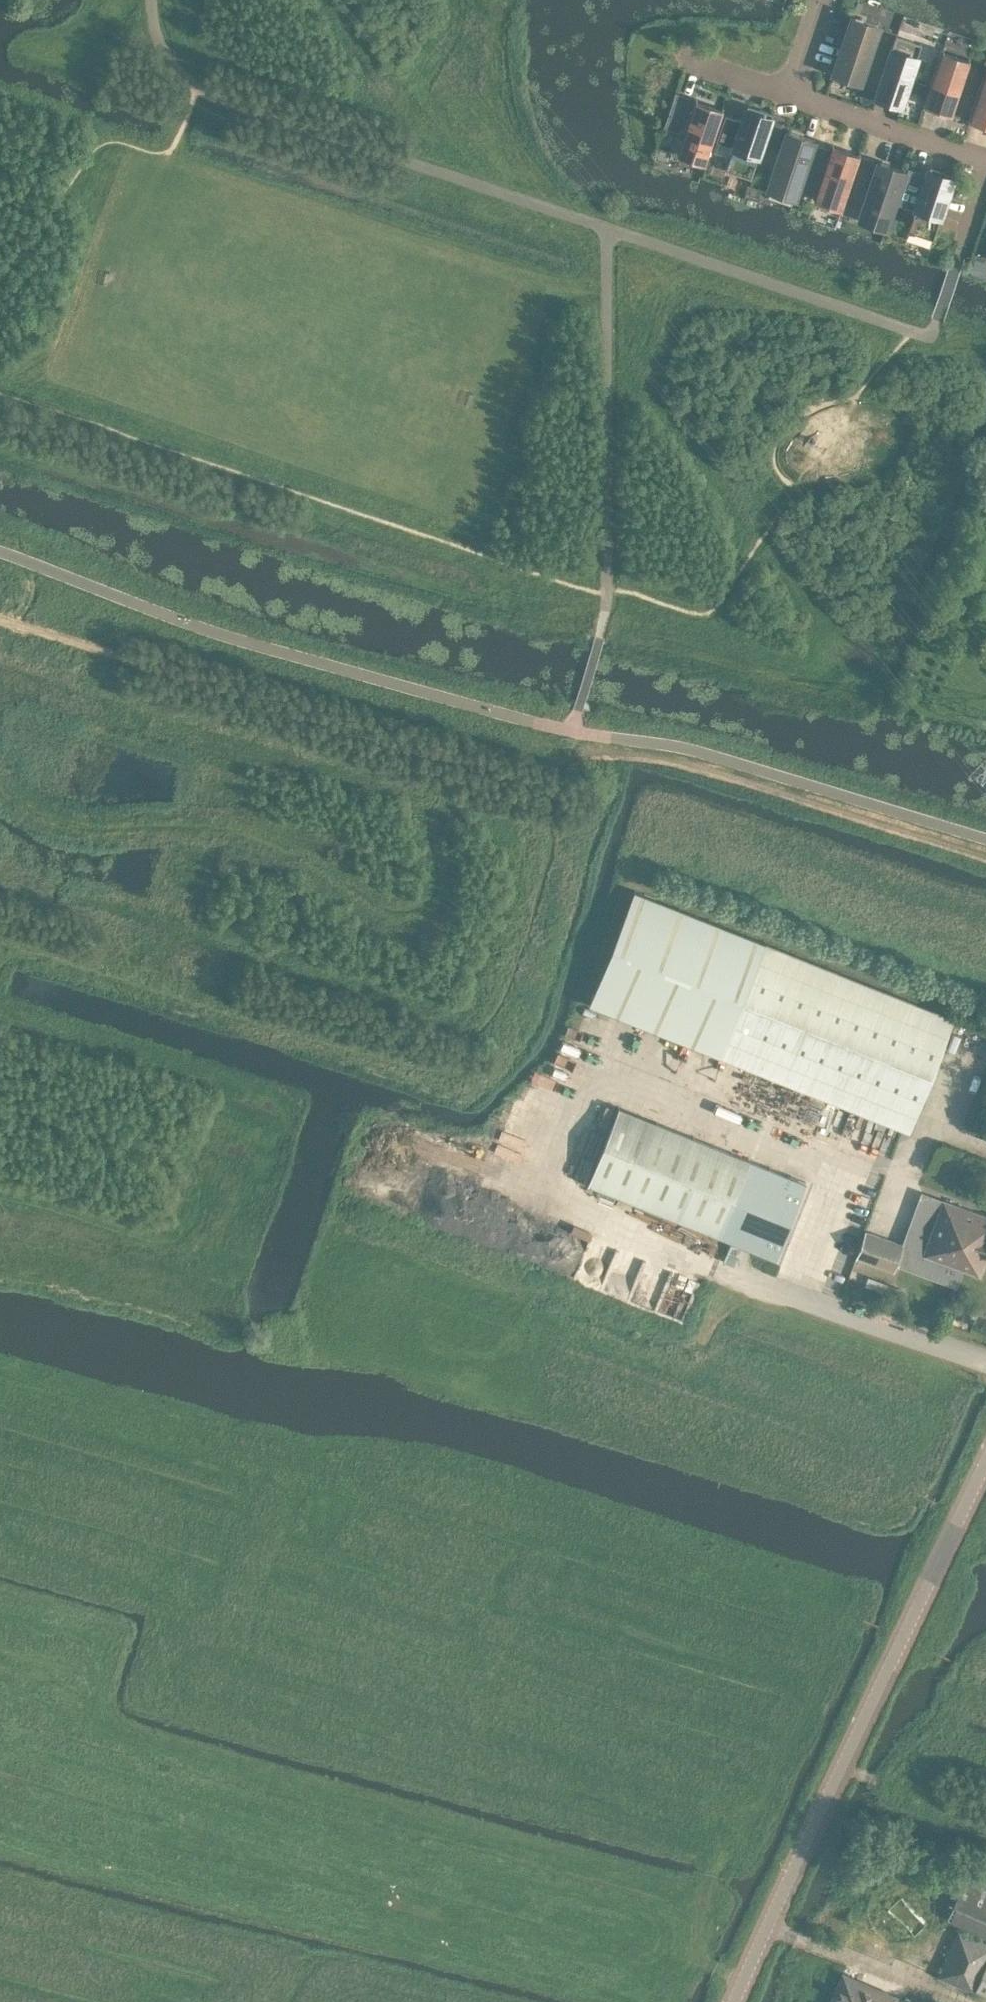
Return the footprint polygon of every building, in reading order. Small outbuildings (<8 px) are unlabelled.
[(854,15),(852,15),(833,73),(859,81),(878,27),(853,19),(854,15)] [(906,89),(921,43),(896,35),(875,100),(887,104),(894,85),(906,89)] [(944,44),(922,109),(923,109),(925,103),(952,112),(960,89),(961,90),(964,80),(963,80),(970,59),(943,50),(945,45),(944,44)] [(968,124),(969,124),(971,119),(985,124),(985,69),(968,124)] [(928,83),(913,78),(909,88),(924,93),(928,83)] [(675,91),(672,103),(686,107),(690,96),(675,91)] [(722,108),(695,99),(687,122),(686,122),(683,131),(684,132),(677,152),(704,161),(702,167),(703,167),(725,103),(724,102),(722,108)] [(730,119),(722,141),(733,145),(726,168),(751,177),(772,112),(760,108),(753,126),(730,119)] [(774,112),(763,145),(772,149),(784,115),(774,112)] [(814,139),(788,130),(769,184),(794,192),(793,196),(795,197),(814,139)] [(814,142),(805,170),(817,174),(826,146),(814,142)] [(858,154),(832,145),(824,168),(823,167),(819,177),(821,177),(814,198),(840,207),(839,212),(840,213),(861,148),(860,148),(858,154)] [(861,188),(871,158),(861,154),(851,185),(861,188)] [(885,223),(884,227),(886,227),(905,169),(879,160),(860,214),(885,223)] [(933,238),(954,173),(942,168),(935,187),(923,183),(908,229),(933,238)] [(921,172),(912,169),(909,178),(918,182),(921,172)] [(588,1002),(720,1054),(909,1129),(954,1016),(765,941),(633,889),(588,1002)] [(620,1106),(589,1184),(597,1187),(621,1196),(708,1231),(776,1257),(806,1180),(620,1106)] [(924,1254),(979,1273),(985,1253),(985,1215),(944,1200),(924,1254)] [(893,1270),(903,1244),(865,1231),(856,1257),(893,1270)] [(948,1918),(985,1935),(985,1882),(968,1874),(948,1918)] [(985,1959),(985,1943),(959,1931),(940,1975),(973,1990),(985,1959)] [(975,1990),(985,1995),(985,1966),(975,1990)] [(896,1996),(843,1973),(831,2001),(894,2001),(896,1996)]
